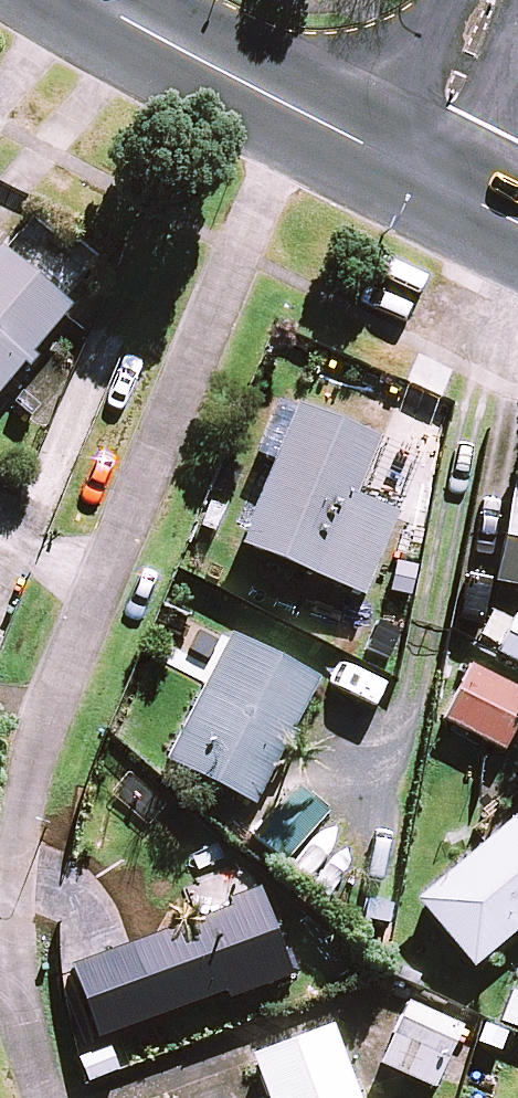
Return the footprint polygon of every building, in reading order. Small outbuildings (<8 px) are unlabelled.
[(8,245),(0,255),(0,402),(81,305),(8,245)] [(384,435),(301,400),(242,540),(324,575),(359,492),(384,435)] [(359,492),(324,575),(366,593),(401,510),(359,492)] [(501,579),(517,582),(517,493),(501,579)] [(517,612),(498,650),(517,660),(517,612)] [(322,675),(234,630),(168,757),(256,802),(322,675)] [(473,662),(445,717),(506,748),(517,724),(517,685),(473,662)] [(329,811),(297,783),(253,832),(286,860),(329,811)] [(417,897),(475,964),(517,928),(517,812),(417,897)] [(156,1010),(157,1014),(225,989),(228,997),(293,974),(262,887),(230,898),(232,906),(131,942),(135,952),(156,1010)] [(156,1010),(135,952),(104,963),(125,1021),(156,1010)] [(383,1063),(440,1087),(467,1023),(411,999),(383,1063)] [(336,1022),(254,1052),(271,1097),(363,1097),(336,1022)]
